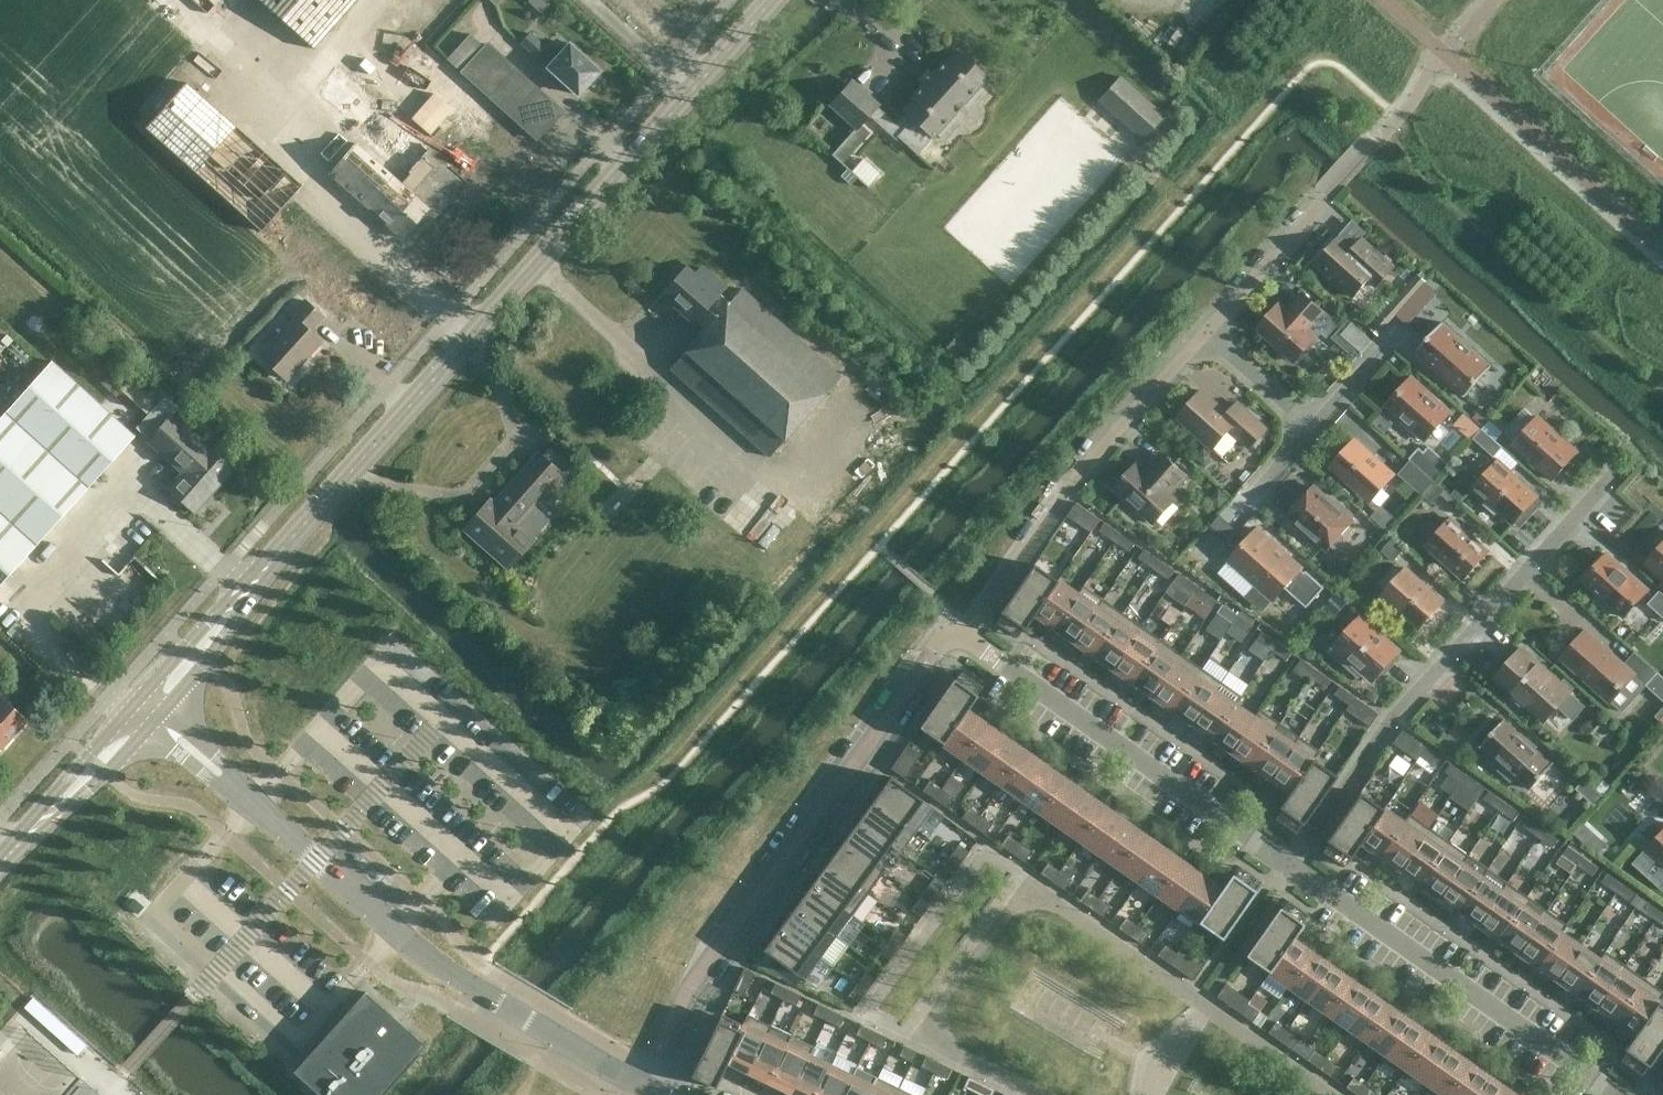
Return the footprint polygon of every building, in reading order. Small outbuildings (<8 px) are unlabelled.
[(390,24),(410,1),(409,0),(364,0),(390,24)] [(544,0),(526,0),(540,13),(548,4),(544,0)] [(481,43),(468,32),(445,60),(458,71),(481,43)] [(577,94),(598,71),(569,44),(568,45),(560,38),(548,51),(529,33),(520,42),(554,73),(552,75),(567,89),(569,86),(577,94)] [(487,43),(485,46),(472,60),(462,71),(536,138),(562,111),(487,43)] [(989,88),(983,82),(986,78),(956,50),(946,61),(944,60),(933,73),(932,72),(922,83),(923,84),(911,97),(913,98),(903,110),(905,111),(895,122),(877,105),(878,104),(852,80),(830,105),(855,127),(831,154),(841,163),(869,132),(860,124),(869,114),(896,138),(897,136),(917,154),(936,133),(943,139),(959,122),(964,124),(971,123),(974,121),(976,118),(976,111),(974,106),(989,88)] [(1141,139),(1164,114),(1120,76),(1098,101),(1141,139)] [(145,125),(263,229),(306,181),(188,77),(145,125)] [(431,135),(454,108),(434,91),(411,118),(431,135)] [(294,92),(260,131),(282,151),(316,112),(294,92)] [(862,158),(851,171),(850,171),(868,188),(869,187),(867,186),(879,173),(862,158)] [(387,162),(352,201),(379,225),(414,186),(387,162)] [(856,178),(846,168),(840,175),(850,185),(856,178)] [(414,186),(379,225),(406,249),(441,210),(414,186)] [(1340,236),(1316,263),(1353,296),(1368,279),(1376,286),(1395,265),(1369,241),(1361,250),(1358,249),(1354,249),(1340,236)] [(769,457),(840,377),(742,289),(729,302),(720,294),(724,289),(701,268),(693,275),(685,268),(663,294),(694,322),(706,309),(716,318),(670,369),(769,457)] [(1418,272),(1369,326),(1378,334),(1426,280),(1418,272)] [(1427,281),(1397,314),(1403,321),(1411,320),(1438,291),(1427,281)] [(1304,293),(1293,305),(1294,307),(1290,312),(1280,303),(1258,328),(1295,361),(1322,330),(1327,334),(1338,323),(1304,293)] [(309,331),(323,316),(305,299),(290,315),(293,318),(260,355),(286,378),(320,341),(309,331)] [(45,326),(42,316),(32,313),(26,321),(29,331),(38,332),(45,326)] [(1348,319),(1331,338),(1356,360),(1373,340),(1348,319)] [(1492,366),(1443,322),(1416,352),(1465,396),(1492,366)] [(135,436),(52,361),(0,419),(0,585),(135,436)] [(102,382),(115,394),(124,384),(111,373),(102,382)] [(1451,412),(1412,377),(1387,405),(1426,440),(1451,412)] [(1268,428),(1239,402),(1228,413),(1202,390),(1178,417),(1213,448),(1230,429),(1250,447),(1268,428)] [(1483,425),(1490,417),(1482,409),(1475,418),(1483,425)] [(1481,428),(1465,413),(1454,424),(1471,439),(1481,428)] [(206,446),(171,415),(149,440),(178,466),(182,462),(188,467),(168,488),(194,511),(232,468),(207,445),(206,446)] [(1578,451),(1539,416),(1514,444),(1553,479),(1578,451)] [(1491,418),(1482,428),(1496,440),(1504,430),(1491,418)] [(1482,428),(1474,438),(1494,456),(1502,446),(1482,428)] [(1356,439),(1332,466),(1370,501),(1395,474),(1356,439)] [(1430,446),(1425,451),(1420,447),(1410,458),(1412,460),(1411,461),(1434,482),(1450,464),(1430,446)] [(1189,475),(1162,452),(1161,453),(1165,456),(1156,467),(1148,468),(1147,470),(1138,462),(1115,488),(1154,523),(1178,497),(1173,493),(1189,475)] [(521,468),(525,472),(545,490),(548,492),(559,479),(533,455),(521,468)] [(1538,496),(1499,460),(1474,488),(1489,500),(1485,504),(1496,514),(1499,510),(1514,523),(1538,496)] [(1434,482),(1411,461),(1400,473),(1433,502),(1443,490),(1434,482)] [(1244,481),(1251,473),(1247,469),(1240,477),(1244,481)] [(509,531),(545,490),(525,472),(489,513),(484,509),(486,507),(485,506),(465,528),(507,566),(525,545),(509,531)] [(1291,502),(1291,506),(1294,508),(1289,514),(1328,549),(1332,545),(1334,548),(1338,547),(1344,540),(1344,536),(1342,534),(1353,521),(1352,520),(1354,517),(1353,514),(1346,508),(1343,507),(1341,510),(1314,486),(1309,491),(1306,489),(1303,490),(1291,502)] [(1229,496),(1219,487),(1209,498),(1219,507),(1229,496)] [(1077,502),(1068,515),(1092,532),(1101,519),(1077,502)] [(1381,505),(1371,515),(1388,530),(1397,520),(1381,505)] [(1241,532),(1220,515),(1211,526),(1231,543),(1241,532)] [(1488,551),(1452,519),(1428,546),(1464,578),(1488,551)] [(1105,522),(1100,530),(1115,541),(1120,533),(1105,522)] [(1259,528),(1229,561),(1273,600),(1285,587),(1307,607),(1325,587),(1306,571),(1305,572),(1301,569),(1303,567),(1259,528)] [(1136,543),(1120,533),(1115,541),(1130,551),(1136,543)] [(1390,541),(1382,550),(1393,560),(1401,550),(1390,541)] [(1647,563),(1662,578),(1662,545),(1647,563)] [(1144,550),(1139,557),(1154,568),(1159,560),(1144,550)] [(1649,590),(1608,553),(1584,580),(1624,617),(1649,590)] [(1175,570),(1159,560),(1154,568),(1169,579),(1175,570)] [(1034,613),(1057,580),(1034,564),(993,621),(1017,638),(1025,626),(1034,614),(1034,613)] [(1444,601),(1407,568),(1383,595),(1420,628),(1444,601)] [(1184,576),(1178,584),(1193,595),(1199,586),(1184,576)] [(1053,627),(1077,594),(1057,580),(1034,613),(1034,614),(1053,627)] [(725,583),(723,598),(738,601),(741,585),(725,583)] [(1073,641),(1103,599),(1083,585),(1077,594),(1053,627),(1073,641)] [(1214,597),(1199,586),(1193,595),(1209,605),(1214,597)] [(1660,590),(1649,603),(1662,616),(1662,592),(1660,590)] [(1338,591),(1324,605),(1336,615),(1349,601),(1338,591)] [(1093,655),(1122,613),(1103,599),(1073,641),(1093,655)] [(1233,622),(1239,614),(1224,604),(1218,612),(1233,622)] [(1112,668),(1142,626),(1122,613),(1093,655),(1112,668)] [(1254,625),(1239,614),(1233,622),(1248,633),(1254,625)] [(1400,651),(1360,616),(1334,646),(1335,647),(1337,644),(1349,654),(1342,662),(1359,677),(1364,672),(1374,681),(1382,671),(1386,674),(1395,663),(1392,660),(1400,651)] [(1132,682),(1161,640),(1142,626),(1112,668),(1132,682)] [(1562,657),(1611,701),(1635,674),(1586,630),(1562,657)] [(1272,650),(1278,642),(1263,631),(1257,639),(1272,650)] [(1152,696),(1181,654),(1161,640),(1132,682),(1152,696)] [(1293,652),(1278,642),(1272,650),(1287,660),(1293,652)] [(1572,692),(1522,647),(1496,677),(1516,695),(1514,697),(1522,704),(1524,702),(1545,721),(1559,706),(1573,719),(1585,706),(1571,693),(1572,692)] [(1171,710),(1201,668),(1181,654),(1152,696),(1171,710)] [(1240,693),(1248,681),(1212,655),(1203,667),(1240,693)] [(1317,669),(1302,658),(1296,666),(1311,677),(1317,669)] [(1191,723),(1221,682),(1201,668),(1171,710),(1191,723)] [(959,669),(919,727),(942,743),(955,724),(965,710),(966,711),(983,686),(959,669)] [(1332,679),(1317,669),(1311,677),(1326,688),(1332,679)] [(1658,671),(1646,685),(1662,700),(1662,676),(1658,671)] [(1211,737),(1234,704),(1240,695),(1221,682),(1191,723),(1211,737)] [(1347,710),(1356,696),(1341,685),(1335,694),(1350,704),(1347,709),(1347,710)] [(1379,713),(1356,696),(1347,710),(1370,726),(1379,713)] [(1,749),(27,720),(1,697),(0,698),(0,748),(1,749)] [(1230,751),(1260,709),(1259,708),(1253,717),(1234,704),(1211,737),(1230,751)] [(1250,764),(1279,723),(1260,709),(1230,751),(1250,764)] [(962,757),(985,724),(966,711),(965,710),(955,724),(942,743),(962,757)] [(1553,764),(1534,747),(1536,745),(1528,739),(1527,740),(1504,720),(1482,744),(1497,758),(1493,763),(1512,780),(1516,775),(1531,789),(1553,764)] [(1269,778),(1299,736),(1279,723),(1250,764),(1269,778)] [(981,771),(1005,738),(985,724),(962,757),(981,771)] [(1427,746),(1403,729),(1394,743),(1417,759),(1427,746)] [(1289,792),(1318,750),(1299,736),(1269,778),(1289,792)] [(1001,785),(1024,751),(1005,738),(981,771),(1001,785)] [(907,744),(891,768),(904,777),(921,754),(907,744)] [(1443,757),(1427,746),(1417,759),(1418,759),(1422,754),(1437,765),(1443,757)] [(1296,833),(1336,776),(1313,759),(1319,751),(1318,750),(1289,792),(1272,816),(1296,833)] [(1021,798),(1044,765),(1024,751),(1001,785),(1021,798)] [(1446,771),(1460,782),(1466,773),(1451,763),(1446,771)] [(1064,779),(1044,765),(1021,798),(1041,812),(1064,779)] [(1482,784),(1466,773),(1460,782),(1476,793),(1482,784)] [(1662,774),(1649,788),(1662,801),(1662,775),(1662,774)] [(922,800),(890,776),(873,799),(906,823),(922,800)] [(1585,778),(1576,788),(1595,805),(1604,795),(1585,778)] [(1060,826),(1083,793),(1064,779),(1041,812),(1060,826)] [(933,798),(940,787),(930,780),(922,790),(933,798)] [(946,807),(953,796),(940,787),(933,798),(946,807)] [(1485,799),(1499,809),(1505,801),(1490,790),(1485,799)] [(1342,866),(1383,809),(1359,792),(1319,850),(1342,866)] [(1080,840),(1103,807),(1083,793),(1060,826),(1080,840)] [(1411,813),(1429,825),(1439,811),(1420,798),(1411,813)] [(906,823),(873,799),(858,820),(890,844),(906,823)] [(1521,811),(1505,801),(1499,809),(1515,820),(1521,811)] [(972,826),(980,815),(968,807),(961,818),(972,826)] [(1100,854),(1123,821),(1103,807),(1080,840),(1100,854)] [(1380,856),(1409,814),(1408,813),(1402,822),(1383,809),(1342,866),(1343,867),(1360,842),(1380,856)] [(1399,869),(1429,827),(1409,814),(1380,856),(1399,869)] [(992,824),(980,815),(972,826),(985,834),(992,824)] [(1524,826),(1538,836),(1544,828),(1529,818),(1524,826)] [(875,864),(890,844),(858,820),(842,841),(883,872),(884,871),(875,864)] [(1119,867),(1143,834),(1123,821),(1100,854),(1119,867)] [(1595,836),(1582,824),(1572,835),(1585,847),(1595,836)] [(1419,883),(1448,841),(1429,827),(1399,869),(1419,883)] [(1560,839),(1544,828),(1538,836),(1554,847),(1560,839)] [(1647,850),(1652,854),(1648,859),(1648,864),(1656,870),(1661,870),(1662,868),(1662,832),(1647,850)] [(1139,881),(1162,848),(1143,834),(1119,867),(1139,881)] [(1012,853),(1019,843),(1007,835),(1000,845),(1012,853)] [(883,872),(842,841),(826,863),(868,893),(883,872)] [(1438,897),(1468,855),(1448,841),(1419,883),(1438,897)] [(1024,861),(1031,851),(1019,843),(1012,853),(1024,861)] [(960,863),(969,851),(959,844),(950,855),(960,863)] [(1579,864),(1584,856),(1570,846),(1564,854),(1579,864)] [(1159,895),(1182,862),(1162,848),(1139,881),(1159,895)] [(952,874),(960,863),(950,855),(942,867),(952,874)] [(1458,910),(1481,877),(1487,868),(1468,855),(1438,897),(1458,910)] [(1594,875),(1600,867),(1584,856),(1579,864),(1594,875)] [(1179,909),(1202,876),(1182,862),(1159,895),(1179,909)] [(868,893),(826,863),(811,884),(852,914),(868,893)] [(1051,881),(1059,870),(1047,863),(1040,873),(1051,881)] [(1262,882),(1237,865),(1220,889),(1221,890),(1212,903),(1198,923),(1222,939),(1262,882)] [(1477,924),(1507,882),(1487,868),(1481,877),(1458,910),(1477,924)] [(1064,889),(1071,879),(1059,870),(1051,881),(1064,889)] [(1602,881),(1617,892),(1623,883),(1608,873),(1602,881)] [(1198,923),(1212,903),(1221,890),(1220,889),(1202,876),(1179,909),(1198,923)] [(1497,938),(1527,896),(1507,882),(1477,924),(1497,938)] [(1639,894),(1623,883),(1617,892),(1633,903),(1639,894)] [(852,914),(811,884),(795,905),(836,936),(852,914)] [(929,905),(938,894),(927,886),(919,898),(929,905)] [(1086,890),(1079,900),(1091,908),(1098,898),(1086,890)] [(1517,952),(1546,910),(1527,896),(1497,938),(1517,952)] [(921,917),(929,905),(919,898),(910,910),(921,917)] [(1103,917),(1110,906),(1098,898),(1091,908),(1103,917)] [(1285,898),(1245,955),(1268,971),(1281,952),(1291,938),(1292,939),(1309,915),(1285,898)] [(1641,908),(1656,919),(1662,911),(1647,900),(1641,908)] [(836,936),(795,905),(779,927),(821,957),(836,936)] [(1537,966),(1566,924),(1546,910),(1517,952),(1537,966)] [(1130,936),(1137,926),(1125,917),(1118,928),(1130,936)] [(1556,979),(1579,946),(1561,933),(1567,924),(1566,924),(1537,966),(1556,979)] [(1142,944),(1149,934),(1137,926),(1130,936),(1142,944)] [(821,957),(779,927),(763,949),(804,980),(821,957)] [(898,948),(906,936),(896,929),(888,941),(898,948)] [(1288,985),(1311,952),(1292,939),(1291,938),(1281,952),(1268,971),(1288,985)] [(889,960),(898,948),(888,941),(879,952),(889,960)] [(1170,964),(1179,950),(1178,950),(1176,952),(1164,944),(1157,955),(1170,964)] [(1576,993),(1605,951),(1604,951),(1598,959),(1579,946),(1556,979),(1576,993)] [(1193,980),(1202,967),(1179,950),(1170,964),(1193,980)] [(1595,1007),(1624,965),(1605,951),(1576,993),(1595,1007)] [(1307,999),(1330,966),(1311,952),(1288,985),(1307,999)] [(1615,1020),(1644,978),(1624,965),(1595,1007),(1615,1020)] [(1327,1013),(1350,980),(1330,966),(1307,999),(1327,1013)] [(754,973),(744,967),(733,989),(744,994),(754,973)] [(866,991),(875,979),(865,972),(856,983),(866,991)] [(1662,994),(1662,992),(1644,978),(1615,1020),(1634,1034),(1662,994)] [(1347,1027),(1370,994),(1350,980),(1327,1013),(1347,1027)] [(783,999),(788,989),(775,982),(770,992),(783,999)] [(858,1002),(866,991),(856,983),(848,995),(858,1002)] [(1239,1012),(1249,999),(1225,983),(1216,996),(1239,1012)] [(796,1005),(801,995),(788,989),(783,999),(796,1005)] [(320,1094),(383,1094),(427,1046),(365,991),(294,1071),(320,1094)] [(1366,1041),(1390,1008),(1370,994),(1347,1027),(1366,1041)] [(1641,1075),(1662,1044),(1662,994),(1634,1034),(1617,1058),(1641,1075)] [(1260,1010),(1248,1002),(1250,1000),(1249,999),(1239,1012),(1252,1021),(1260,1010)] [(826,1019),(831,1009),(818,1003),(813,1013),(826,1019)] [(104,1051),(55,1007),(47,1016),(88,1053),(91,1050),(98,1057),(104,1051)] [(1386,1054),(1409,1021),(1390,1008),(1366,1041),(1386,1054)] [(839,1026),(844,1016),(831,1009),(826,1019),(839,1026)] [(726,1062),(749,1015),(747,1014),(743,1023),(721,1013),(691,1076),(716,1087),(716,1086),(722,1073),(727,1062),(726,1062)] [(748,1070),(770,1025),(749,1015),(726,1062),(727,1062),(728,1060),(748,1070)] [(1406,1068),(1429,1035),(1409,1021),(1386,1054),(1406,1068)] [(1278,1040),(1286,1030),(1275,1022),(1267,1032),(1278,1040)] [(873,1030),(861,1024),(856,1034),(868,1040),(873,1030)] [(770,1081),(792,1036),(770,1025),(748,1070),(770,1081)] [(882,1047),(887,1037),(873,1030),(868,1040),(882,1047)] [(1298,1039),(1286,1030),(1278,1040),(1291,1049),(1298,1039)] [(1426,1082),(1449,1049),(1429,1035),(1406,1068),(1426,1082)] [(791,1091),(813,1046),(792,1036),(770,1081),(791,1091)] [(904,1045),(899,1055),(911,1061),(916,1051),(904,1045)] [(830,1066),(810,1056),(814,1046),(813,1046),(791,1091),(799,1094),(815,1094),(830,1066)] [(1318,1068),(1325,1057),(1314,1049),(1306,1060),(1318,1068)] [(1468,1063),(1449,1049),(1426,1082),(1444,1094),(1446,1094),(1468,1063)] [(933,1072),(938,1062),(925,1056),(921,1066),(933,1072)] [(1337,1066),(1325,1057),(1318,1068),(1330,1076),(1337,1066)] [(951,1068),(938,1062),(933,1072),(947,1078),(951,1068)] [(1488,1077),(1468,1063),(1446,1094),(1475,1094),(1488,1077)] [(851,1076),(830,1066),(815,1094),(842,1094),(851,1076)] [(877,1077),(876,1077),(871,1086),(851,1076),(842,1094),(868,1094),(877,1077)] [(976,1093),(981,1083),(968,1076),(963,1087),(976,1093)] [(899,1088),(877,1077),(868,1094),(895,1094),(899,1088)] [(1365,1085),(1353,1077),(1345,1087),(1357,1094),(1358,1094),(1365,1085)] [(1508,1091),(1488,1077),(1475,1094),(1505,1094),(1508,1091)] [(994,1089),(981,1083),(976,1093),(981,1094),(991,1094),(994,1089)] [(1376,1093),(1365,1085),(1358,1094),(1375,1094),(1376,1093)]
